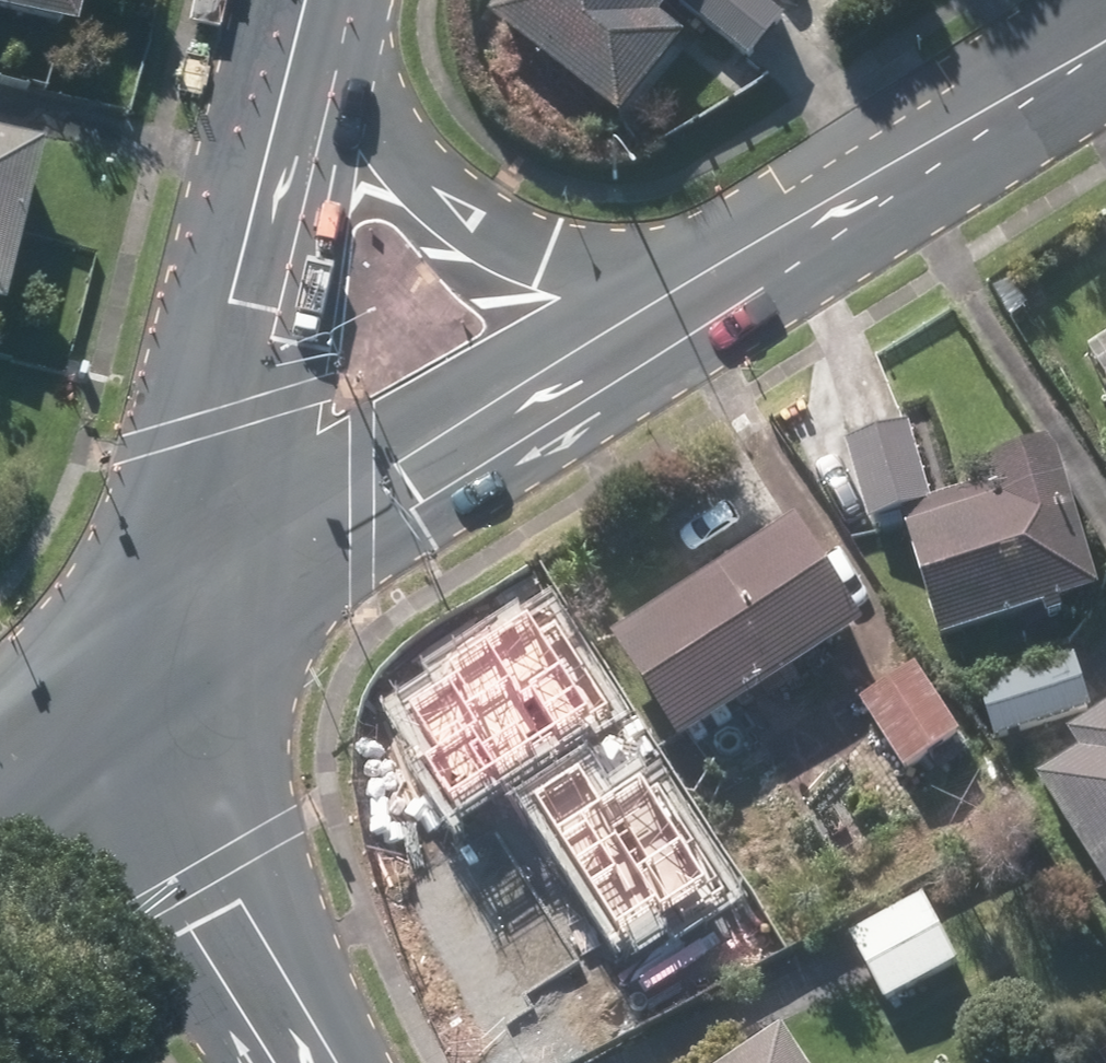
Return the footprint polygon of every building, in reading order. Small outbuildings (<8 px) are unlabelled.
[(63,39),(73,0),(0,0),(0,23),(63,39)] [(668,11),(742,72),(776,31),(738,0),(500,0),(483,21),(618,133),(683,54),(653,29),(668,11)] [(29,155),(0,148),(0,278),(29,155)] [(1098,397),(1105,410),(1105,335),(1072,357),(1098,397)] [(1049,453),(975,474),(979,491),(927,506),(903,423),(833,443),(859,532),(891,523),(926,649),(1091,602),(1049,453)] [(668,751),(684,741),(717,794),(772,760),(738,707),(855,634),(786,524),(599,640),(668,751)] [(384,703),(453,813),(610,715),(541,605),(384,703)] [(969,688),(985,741),(1086,710),(1070,657),(969,688)] [(912,666),(851,706),(898,778),(959,739),(912,666)] [(1017,760),(1105,909),(1105,707),(1017,760)] [(588,747),(518,793),(624,954),(729,885),(642,754),(607,777),(588,747)] [(481,802),(411,845),(428,873),(395,893),(477,1028),(581,966),(481,802)] [(840,942),(876,1008),(951,967),(915,901),(840,942)] [(774,1034),(730,1062),(794,1062),(774,1034)] [(1091,1060),(1093,1062),(1105,1062),(1105,1051),(1091,1060)]
